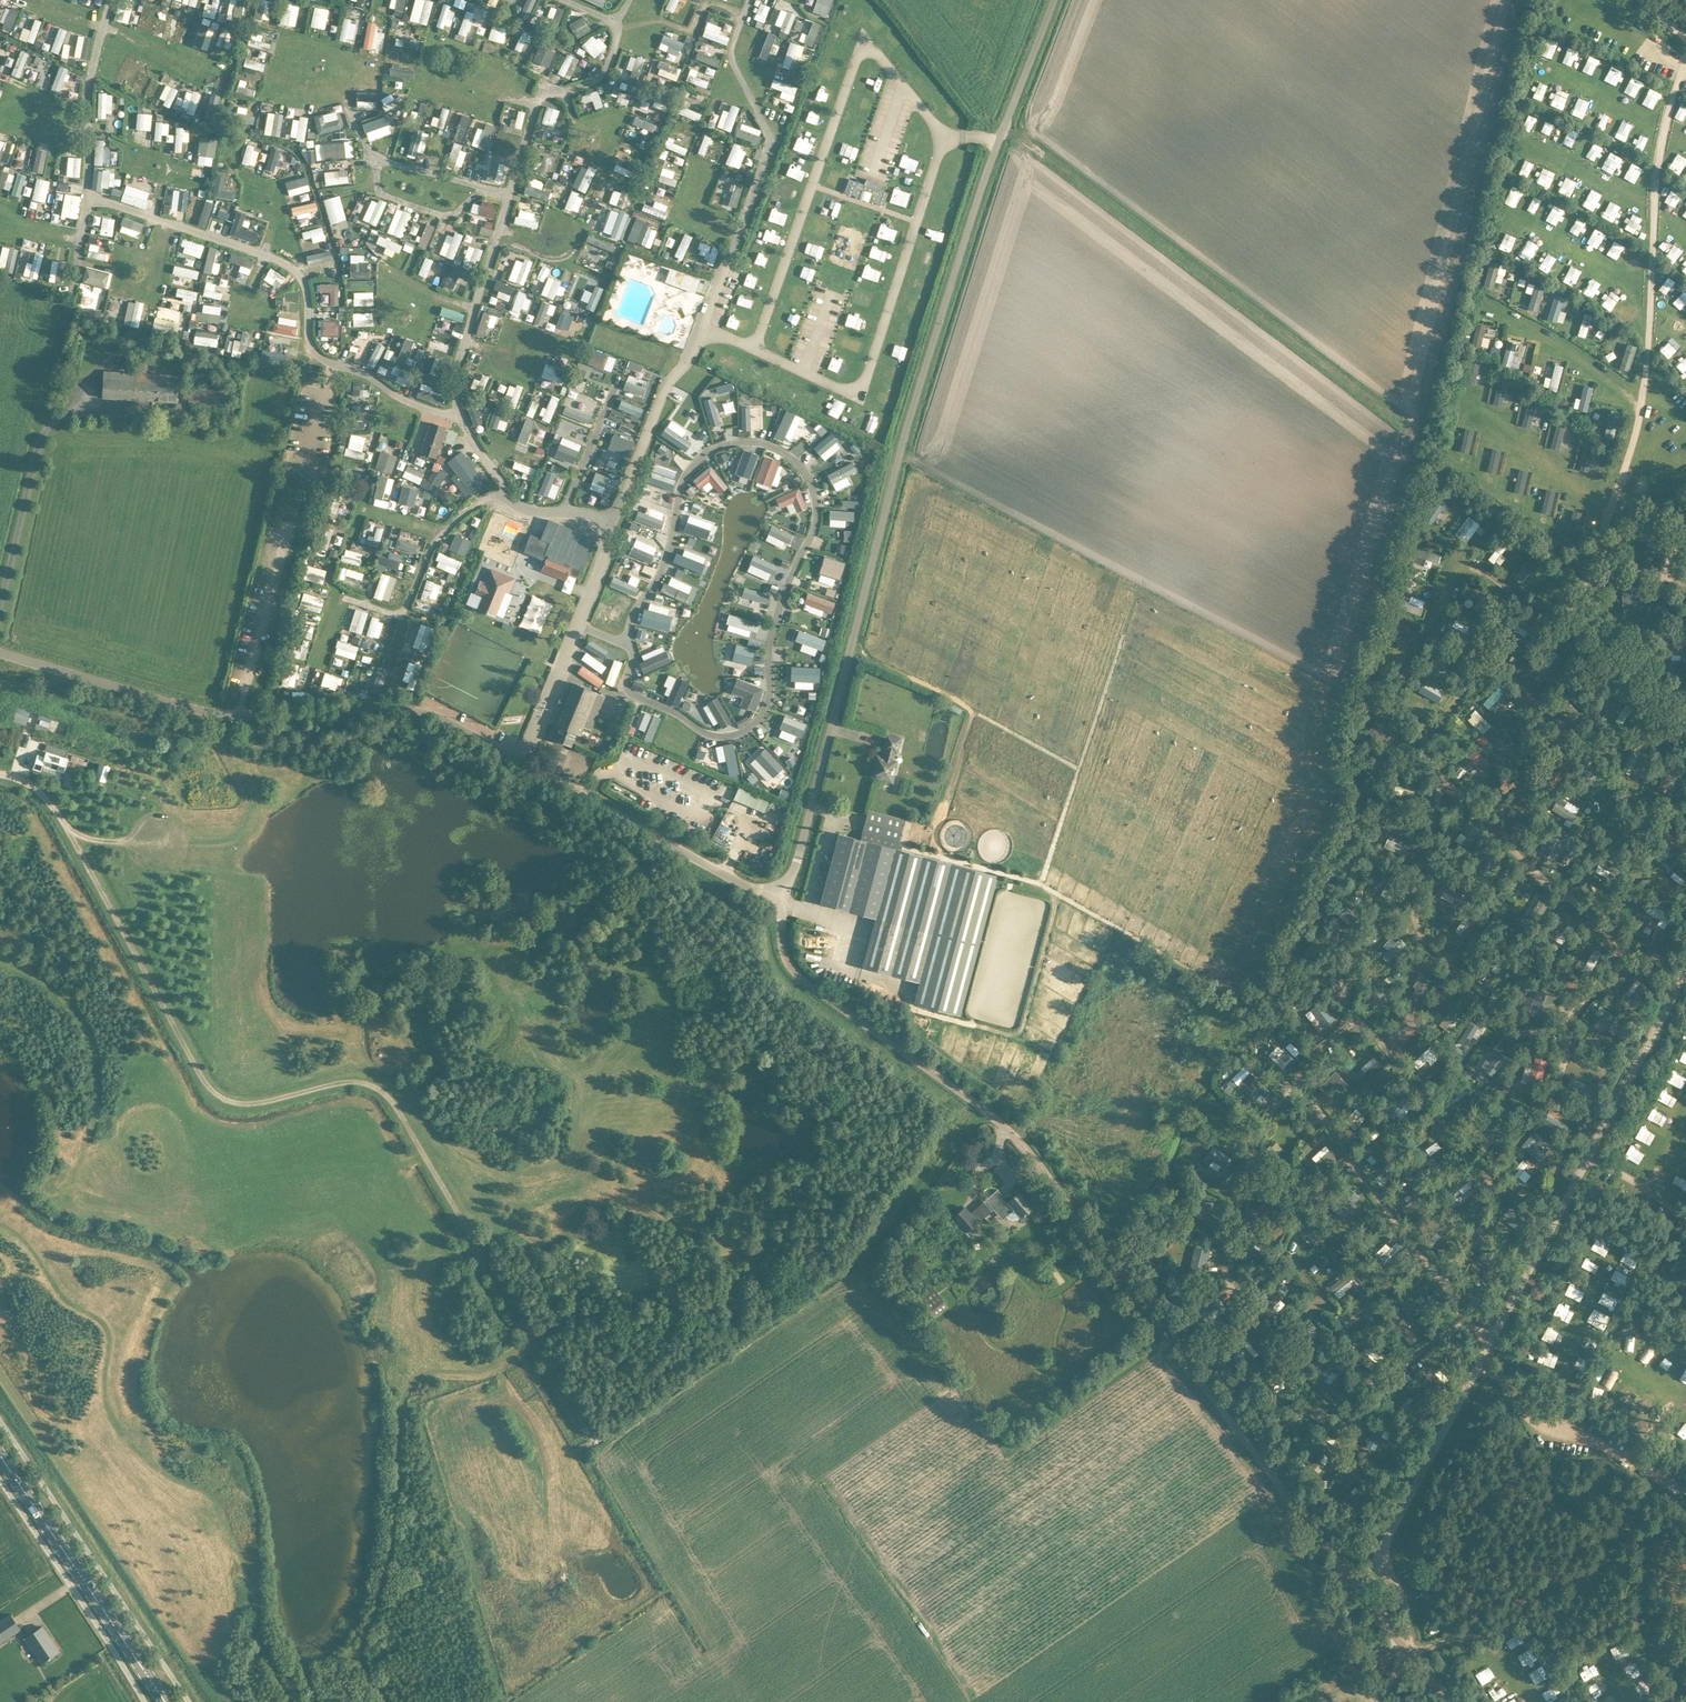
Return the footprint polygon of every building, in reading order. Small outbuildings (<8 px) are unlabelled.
[(139,0),(133,29),(141,31),(147,2),(139,0)] [(212,0),(205,0),(204,5),(198,3),(195,16),(207,19),(212,0)] [(425,0),(406,0),(403,22),(422,24),(425,0)] [(456,8),(459,1),(456,0),(448,0),(447,4),(456,8)] [(478,4),(487,8),(491,0),(480,0),(478,4)] [(592,0),(571,0),(588,8),(592,0)] [(828,0),(810,0),(807,13),(824,17),(828,0)] [(468,2),(465,8),(472,10),(474,4),(468,2)] [(251,3),(249,10),(257,11),(258,5),(251,3)] [(441,17),(443,6),(434,4),(429,30),(436,31),(437,25),(444,26),(445,18),(441,17)] [(275,6),(274,25),(289,26),(291,7),(275,6)] [(452,34),(460,36),(466,9),(457,7),(452,34)] [(321,21),(320,8),(304,8),(304,28),(313,28),(313,21),(321,21)] [(781,9),(779,16),(772,15),(769,25),(774,27),(772,32),(783,35),(788,11),(781,9)] [(176,12),(167,39),(181,43),(187,23),(182,21),(184,15),(176,12)] [(576,15),(563,23),(572,37),(585,29),(576,15)] [(28,42),(33,19),(27,18),(24,30),(17,29),(15,39),(28,42)] [(496,43),(500,24),(485,20),(480,40),(496,43)] [(808,43),(814,22),(805,20),(800,41),(808,43)] [(718,22),(715,30),(723,32),(726,25),(718,22)] [(194,23),(186,43),(200,49),(208,29),(194,23)] [(225,42),(219,40),(224,28),(215,24),(207,44),(222,50),(225,42)] [(707,24),(705,29),(698,27),(695,36),(720,44),(722,35),(713,32),(715,26),(707,24)] [(50,54),(60,29),(52,26),(43,51),(50,54)] [(513,30),(507,51),(514,53),(517,41),(521,42),(524,33),(513,30)] [(654,40),(662,44),(658,52),(677,60),(686,37),(683,36),(680,43),(657,33),(654,40)] [(1550,41),(1539,37),(1532,54),(1543,59),(1550,41)] [(411,49),(412,38),(399,38),(399,49),(411,49)] [(786,67),(795,44),(784,39),(775,62),(786,67)] [(541,65),(548,49),(532,42),(525,58),(541,65)] [(519,60),(526,46),(520,43),(513,57),(519,60)] [(1555,62),(1564,64),(1568,48),(1559,46),(1555,62)] [(6,73),(17,76),(24,52),(13,48),(6,73)] [(710,66),(713,59),(692,50),(689,57),(710,66)] [(108,62),(101,60),(97,73),(111,77),(118,52),(111,51),(108,62)] [(618,67),(631,72),(636,57),(624,53),(618,67)] [(1574,73),(1585,76),(1589,59),(1578,56),(1574,73)] [(126,86),(137,61),(130,58),(123,73),(120,72),(116,81),(126,86)] [(650,69),(663,74),(667,64),(654,59),(650,69)] [(825,77),(830,65),(818,60),(814,72),(825,77)] [(354,72),(374,72),(374,63),(354,62),(354,72)] [(575,75),(580,65),(572,62),(568,72),(575,75)] [(45,87),(54,90),(61,65),(53,63),(45,87)] [(1597,75),(1606,81),(1613,70),(1604,64),(1597,75)] [(703,75),(705,70),(694,67),(692,72),(703,75)] [(21,77),(28,80),(31,70),(24,68),(21,77)] [(615,69),(613,78),(620,79),(622,70),(615,69)] [(78,74),(76,81),(82,82),(84,76),(78,74)] [(701,85),(702,77),(682,74),(681,82),(701,85)] [(1619,86),(1630,91),(1635,80),(1623,75),(1619,86)] [(775,89),(772,95),(787,101),(792,87),(766,77),(763,85),(775,89)] [(238,87),(239,79),(232,78),(229,93),(247,95),(248,89),(238,87)] [(618,90),(621,83),(613,80),(610,88),(618,90)] [(151,98),(157,101),(155,105),(161,109),(171,89),(159,83),(151,98)] [(1532,91),(1541,93),(1543,85),(1534,83),(1532,91)] [(1648,105),(1654,91),(1643,86),(1636,99),(1648,105)] [(1626,96),(1628,91),(1619,87),(1616,92),(1626,96)] [(185,116),(194,94),(179,89),(174,102),(168,100),(166,107),(178,112),(178,113),(185,116)] [(571,96),(574,104),(578,103),(581,111),(596,105),(590,89),(571,96)] [(1552,90),(1548,104),(1558,107),(1563,94),(1552,90)] [(99,118),(99,112),(106,112),(106,92),(92,91),(91,117),(99,118)] [(381,102),(388,99),(385,92),(374,96),(378,108),(383,107),(381,102)] [(645,106),(659,111),(662,100),(639,92),(637,96),(647,100),(645,106)] [(895,98),(877,92),(862,139),(879,145),(895,98)] [(639,109),(642,102),(635,99),(632,106),(639,109)] [(1574,115),(1579,104),(1569,99),(1563,110),(1574,115)] [(779,101),(776,109),(786,112),(788,104),(779,101)] [(543,114),(549,115),(551,107),(538,105),(535,124),(541,126),(543,114)] [(438,128),(440,107),(434,106),(433,116),(425,115),(424,126),(438,128)] [(673,106),(671,113),(688,119),(691,111),(673,106)] [(129,130),(144,130),(145,112),(129,111),(129,130)] [(1515,127),(1522,131),(1531,116),(1523,111),(1515,127)] [(1593,111),(1588,124),(1601,128),(1606,115),(1593,111)] [(446,140),(457,143),(463,115),(453,113),(446,140)] [(651,113),(645,116),(650,124),(656,120),(651,113)] [(284,118),(283,139),(299,139),(300,115),(292,115),(292,118),(284,118)] [(644,132),(647,121),(627,115),(624,126),(644,132)] [(360,136),(381,131),(377,117),(357,121),(360,136)] [(1534,134),(1545,139),(1551,124),(1540,119),(1534,134)] [(1615,121),(1606,136),(1615,141),(1624,126),(1615,121)] [(467,133),(464,145),(480,149),(486,123),(478,122),(475,135),(467,133)] [(731,122),(728,136),(753,141),(756,127),(731,122)] [(168,125),(167,151),(175,152),(175,141),(182,141),(182,125),(168,125)] [(1560,129),(1552,147),(1562,151),(1569,133),(1560,129)] [(690,153),(699,156),(705,136),(696,133),(690,153)] [(1634,133),(1628,145),(1636,149),(1642,137),(1634,133)] [(679,155),(681,146),(674,144),(676,136),(669,135),(669,137),(659,135),(656,150),(679,155)] [(208,156),(209,137),(192,136),(191,155),(208,156)] [(9,141),(0,138),(0,161),(3,162),(9,141)] [(317,158),(338,157),(338,140),(316,141),(317,158)] [(1586,140),(1574,157),(1583,164),(1595,147),(1586,140)] [(451,149),(453,143),(447,141),(444,149),(451,151),(447,164),(454,166),(459,152),(451,149)] [(488,151),(507,152),(507,143),(489,141),(488,151)] [(735,158),(739,146),(726,141),(718,164),(726,167),(727,164),(735,167),(738,159),(735,158)] [(238,145),(235,164),(249,165),(251,147),(238,145)] [(37,173),(40,148),(30,147),(27,172),(37,173)] [(860,147),(852,169),(861,172),(868,149),(860,147)] [(876,160),(877,149),(870,148),(868,159),(876,160)] [(251,160),(257,162),(260,152),(253,150),(251,160)] [(265,169),(272,170),(275,153),(262,150),(257,172),(264,174),(265,169)] [(1593,170),(1605,177),(1616,157),(1604,150),(1593,170)] [(314,151),(307,151),(308,163),(315,162),(314,151)] [(1662,165),(1673,175),(1684,163),(1673,153),(1662,165)] [(421,164),(422,156),(409,155),(408,163),(421,164)] [(669,155),(666,162),(675,165),(677,159),(669,155)] [(778,165),(788,169),(791,158),(782,155),(778,165)] [(479,180),(492,184),(499,161),(485,157),(479,180)] [(1513,167),(1522,171),(1526,162),(1517,158),(1513,167)] [(578,193),(589,168),(576,162),(564,187),(578,193)] [(1624,163),(1616,177),(1627,183),(1635,168),(1624,163)] [(668,187),(671,179),(665,177),(667,171),(656,166),(650,181),(668,187)] [(1536,166),(1531,182),(1541,186),(1547,170),(1536,166)] [(317,171),(318,184),(342,182),(340,168),(317,171)] [(108,186),(109,171),(89,171),(89,185),(108,186)] [(34,191),(39,192),(43,178),(31,175),(25,198),(32,200),(34,191)] [(516,194),(539,202),(543,192),(534,188),(537,181),(522,175),(516,194)] [(300,176),(279,180),(282,195),(303,191),(300,176)] [(1551,186),(1564,192),(1568,181),(1556,176),(1551,186)] [(888,193),(849,179),(844,192),(859,197),(859,198),(868,201),(883,206),(888,193)] [(547,180),(545,187),(551,189),(553,182),(547,180)] [(1497,202),(1509,207),(1516,188),(1504,184),(1497,202)] [(112,188),(111,194),(120,196),(121,191),(112,188)] [(172,189),(172,197),(165,197),(165,210),(179,211),(180,189),(172,189)] [(568,212),(576,196),(565,190),(557,206),(568,212)] [(614,205),(615,191),(605,190),(603,204),(614,205)] [(716,196),(724,198),(726,193),(718,190),(716,196)] [(1583,190),(1575,206),(1585,210),(1592,195),(1583,190)] [(70,218),(75,194),(59,191),(54,215),(70,218)] [(1533,210),(1534,197),(1522,195),(1521,209),(1533,210)] [(706,204),(721,207),(723,198),(707,196),(706,204)] [(371,201),(364,198),(355,221),(369,227),(379,200),(372,197),(371,201)] [(1683,199),(1675,212),(1685,219),(1685,201),(1683,199)] [(482,201),(477,215),(493,220),(497,205),(482,201)] [(658,219),(662,206),(645,202),(641,215),(658,219)] [(292,204),(293,211),(304,210),(303,203),(292,204)] [(578,216),(581,206),(574,204),(571,214),(578,216)] [(1539,221),(1550,226),(1558,209),(1547,204),(1539,221)] [(1602,205),(1597,215),(1606,220),(1612,210),(1602,205)] [(220,208),(218,214),(228,218),(231,211),(220,208)] [(519,218),(520,210),(509,209),(508,226),(530,228),(531,219),(519,218)] [(774,226),(778,215),(761,210),(758,222),(774,226)] [(51,222),(52,214),(45,213),(44,221),(51,222)] [(1623,213),(1615,229),(1625,234),(1633,218),(1623,213)] [(604,214),(602,222),(595,220),(593,228),(598,230),(597,235),(605,238),(611,216),(604,214)] [(131,238),(137,222),(117,215),(112,231),(131,238)] [(1569,217),(1563,233),(1573,236),(1578,220),(1569,217)] [(254,230),(257,222),(249,219),(247,228),(254,230)] [(478,220),(476,228),(484,230),(486,222),(478,220)] [(437,229),(444,232),(447,224),(440,221),(437,229)] [(293,229),(297,240),(307,236),(309,242),(318,239),(311,222),(293,229)] [(809,223),(806,234),(819,238),(822,226),(809,223)] [(223,226),(222,239),(250,240),(250,227),(223,226)] [(760,243),(760,230),(753,229),(752,242),(760,243)] [(1589,229),(1581,247),(1591,251),(1598,234),(1589,229)] [(368,240),(370,233),(364,230),(361,237),(368,240)] [(448,230),(446,235),(439,232),(431,253),(446,259),(456,233),(448,230)] [(642,246),(645,232),(637,230),(633,245),(642,246)] [(583,250),(590,252),(591,248),(603,252),(606,243),(582,234),(580,239),(586,242),(583,250)] [(675,234),(665,258),(673,261),(684,237),(675,234)] [(178,236),(173,250),(193,258),(198,244),(178,236)] [(368,246),(392,250),(394,241),(370,237),(368,246)] [(407,239),(402,250),(410,254),(415,243),(410,240),(407,239)] [(801,245),(814,249),(815,242),(803,239),(801,245)] [(1610,255),(1617,244),(1608,239),(1601,249),(1610,255)] [(471,264),(475,245),(461,242),(456,261),(471,264)] [(1658,253),(1667,259),(1674,247),(1665,242),(1658,253)] [(695,251),(699,252),(697,264),(707,266),(710,246),(696,243),(695,251)] [(213,260),(209,260),(210,247),(201,246),(198,272),(212,273),(213,260)] [(505,246),(500,249),(503,255),(509,252),(505,246)] [(26,261),(20,260),(17,275),(32,277),(37,252),(29,251),(26,261)] [(305,261),(316,260),(315,251),(304,252),(305,261)] [(1618,263),(1628,269),(1635,257),(1625,251),(1618,263)] [(602,259),(608,262),(612,256),(606,252),(602,259)] [(233,264),(231,271),(243,274),(247,260),(224,254),(222,261),(233,264)] [(178,256),(176,263),(186,266),(188,259),(178,256)] [(411,275),(420,278),(425,258),(416,256),(411,275)] [(523,261),(507,257),(502,280),(518,283),(523,261)] [(1544,270),(1545,258),(1535,257),(1533,268),(1544,270)] [(1683,277),(1685,274),(1685,260),(1684,258),(1674,269),(1683,277)] [(343,260),(343,277),(360,278),(361,261),(343,260)] [(1478,286),(1494,290),(1500,263),(1484,260),(1478,286)] [(80,265),(76,279),(100,286),(104,272),(80,265)] [(255,278),(270,289),(278,279),(264,268),(255,278)] [(50,282),(51,272),(44,271),(43,281),(50,282)] [(1566,287),(1572,276),(1562,271),(1556,281),(1566,287)] [(740,272),(737,284),(748,287),(752,275),(740,272)] [(685,275),(681,288),(695,293),(699,281),(685,275)] [(1661,294),(1667,282),(1658,277),(1652,289),(1661,294)] [(496,295),(500,285),(487,280),(479,300),(486,303),(490,293),(496,295)] [(1519,291),(1527,293),(1530,282),(1521,280),(1519,291)] [(196,298),(193,321),(206,323),(207,314),(216,315),(217,302),(214,302),(215,291),(208,291),(209,282),(199,281),(197,298),(196,298)] [(1528,281),(1524,311),(1534,312),(1538,283),(1528,281)] [(1575,292),(1588,299),(1593,290),(1581,282),(1575,292)] [(261,283),(258,288),(263,292),(266,287),(261,283)] [(312,283),(313,295),(322,294),(322,305),(332,305),(331,283),(312,283)] [(1685,297),(1676,289),(1665,303),(1675,311),(1685,297)] [(1608,304),(1615,294),(1607,290),(1601,300),(1608,304)] [(78,312),(93,312),(93,291),(87,292),(87,305),(77,305),(78,312)] [(366,291),(347,291),(346,298),(366,299),(366,291)] [(516,314),(519,296),(507,294),(504,312),(516,314)] [(1547,294),(1542,318),(1552,320),(1557,295),(1547,294)] [(523,322),(530,301),(524,299),(517,320),(523,322)] [(1570,317),(1575,305),(1566,301),(1561,313),(1570,317)] [(455,324),(458,313),(434,306),(431,317),(455,324)] [(490,308),(488,313),(500,317),(502,312),(490,308)] [(1617,311),(1614,318),(1625,322),(1627,315),(1617,311)] [(1580,338),(1585,314),(1576,312),(1571,336),(1580,338)] [(579,314),(576,320),(582,322),(585,316),(579,314)] [(314,319),(314,334),(332,335),(332,319),(314,319)] [(546,332),(549,324),(539,322),(537,329),(546,332)] [(188,345),(214,345),(214,327),(193,327),(193,334),(187,335),(188,345)] [(1469,327),(1469,344),(1481,344),(1481,327),(1469,327)] [(342,328),(341,335),(353,336),(354,329),(342,328)] [(1664,351),(1670,343),(1661,336),(1655,344),(1664,351)] [(1496,363),(1512,368),(1515,356),(1508,354),(1512,339),(1503,337),(1496,363)] [(398,339),(395,348),(402,350),(405,341),(398,339)] [(409,343),(406,351),(413,354),(416,346),(409,343)] [(1625,369),(1628,344),(1618,343),(1615,368),(1625,369)] [(427,346),(423,357),(429,359),(434,348),(427,346)] [(145,348),(142,362),(150,363),(153,349),(145,348)] [(1606,350),(1597,355),(1601,362),(1610,358),(1606,350)] [(1667,362),(1678,373),(1685,365),(1685,359),(1677,351),(1667,362)] [(1464,358),(1460,383),(1470,385),(1474,360),(1464,358)] [(822,360),(821,371),(831,373),(833,361),(822,360)] [(532,378),(554,385),(559,370),(537,363),(532,378)] [(1553,386),(1556,364),(1547,363),(1544,384),(1553,386)] [(177,402),(178,391),(179,376),(146,373),(146,366),(133,365),(133,373),(104,371),(102,397),(177,402)] [(384,369),(385,376),(388,376),(389,385),(402,384),(401,368),(384,369)] [(1486,402),(1495,405),(1502,382),(1493,379),(1486,402)] [(617,381),(614,391),(634,397),(637,388),(617,381)] [(414,382),(408,399),(434,408),(440,391),(414,382)] [(731,383),(725,384),(727,392),(733,390),(731,383)] [(219,404),(220,393),(221,387),(189,385),(188,402),(219,404)] [(1584,403),(1585,385),(1577,385),(1576,402),(1584,403)] [(705,397),(696,400),(703,425),(713,423),(705,397)] [(458,404),(467,425),(474,422),(466,401),(458,404)] [(532,401),(528,410),(534,413),(538,404),(532,401)] [(1524,427),(1530,404),(1521,401),(1515,425),(1524,427)] [(482,427),(497,431),(503,411),(488,407),(482,427)] [(1554,408),(1544,450),(1576,458),(1582,430),(1554,408)] [(1604,408),(1599,430),(1607,432),(1613,410),(1604,408)] [(514,411),(511,420),(518,422),(521,413),(514,411)] [(655,439),(684,447),(687,437),(668,432),(672,418),(661,415),(655,439)] [(862,419),(858,430),(866,433),(870,422),(862,419)] [(430,421),(420,453),(436,458),(446,426),(430,421)] [(1459,426),(1452,453),(1462,455),(1469,429),(1459,426)] [(816,454),(832,438),(824,430),(808,446),(816,454)] [(1576,458),(1572,472),(1606,480),(1613,454),(1582,430),(1576,458)] [(555,434),(552,442),(557,444),(560,436),(555,434)] [(396,441),(394,447),(402,449),(404,444),(396,441)] [(743,476),(752,453),(738,447),(729,471),(743,476)] [(1481,469),(1491,471),(1495,449),(1485,447),(1481,469)] [(336,455),(352,458),(354,452),(338,448),(336,455)] [(384,474),(391,455),(373,449),(367,468),(384,474)] [(392,467),(399,470),(405,454),(398,451),(392,467)] [(725,453),(718,456),(721,463),(728,460),(725,453)] [(764,484),(773,459),(759,454),(750,479),(764,484)] [(436,462),(443,464),(445,457),(439,455),(436,462)] [(414,466),(417,459),(410,456),(406,463),(414,466)] [(1504,460),(1495,497),(1522,518),(1534,468),(1504,460)] [(525,479),(528,466),(506,461),(503,473),(525,479)] [(435,463),(432,470),(438,472),(440,465),(435,463)] [(411,484),(416,470),(400,464),(395,478),(411,484)] [(709,481),(719,494),(728,487),(710,465),(693,480),(700,489),(709,481)] [(278,474),(290,474),(290,467),(278,466),(278,474)] [(385,488),(386,476),(371,474),(368,498),(376,499),(377,487),(385,488)] [(589,474),(586,481),(603,486),(605,480),(589,474)] [(798,475),(791,478),(795,486),(802,483),(798,475)] [(416,478),(413,486),(425,491),(429,483),(416,478)] [(389,506),(404,511),(411,489),(396,484),(389,506)] [(691,486),(685,491),(691,496),(696,491),(691,486)] [(779,504),(784,513),(800,505),(791,486),(769,496),(774,506),(779,504)] [(1533,510),(1543,513),(1549,491),(1539,488),(1533,510)] [(1433,497),(1419,516),(1429,523),(1443,504),(1433,497)] [(1685,522),(1685,502),(1685,501),(1675,510),(1685,522)] [(1560,533),(1570,535),(1576,511),(1565,509),(1560,533)] [(1461,514),(1452,527),(1464,536),(1473,523),(1461,514)] [(358,517),(354,530),(364,533),(368,521),(358,517)] [(578,578),(595,538),(550,520),(542,539),(531,535),(524,551),(543,559),(546,560),(542,570),(565,579),(568,574),(578,578)] [(492,535),(506,541),(510,531),(497,524),(492,535)] [(760,534),(781,544),(786,534),(764,524),(760,534)] [(799,524),(796,531),(803,533),(806,527),(799,524)] [(359,535),(359,545),(370,545),(370,534),(377,533),(376,526),(367,526),(368,535),(359,535)] [(1648,530),(1638,531),(1639,544),(1644,543),(1645,556),(1658,556),(1657,532),(1648,532),(1648,530)] [(442,549),(457,554),(463,537),(448,532),(442,549)] [(328,534),(326,543),(333,545),(335,536),(328,534)] [(1482,557),(1490,563),(1503,546),(1494,540),(1482,557)] [(331,549),(329,556),(336,558),(338,551),(331,549)] [(1425,559),(1434,560),(1435,551),(1417,549),(1415,565),(1424,566),(1425,559)] [(428,563),(437,565),(436,572),(450,574),(454,555),(430,551),(428,563)] [(831,587),(838,561),(817,555),(810,581),(831,587)] [(1512,570),(1518,575),(1526,564),(1519,560),(1512,570)] [(336,577),(354,582),(356,572),(339,567),(336,577)] [(1410,569),(1408,576),(1413,578),(1416,571),(1410,569)] [(480,581),(475,594),(483,598),(478,609),(495,615),(495,614),(503,618),(513,595),(508,593),(514,579),(494,571),(488,585),(480,581)] [(336,581),(337,574),(329,573),(328,580),(336,581)] [(417,580),(414,598),(428,600),(431,582),(417,580)] [(296,587),(296,610),(315,611),(316,588),(296,587)] [(827,587),(825,594),(834,597),(836,590),(827,587)] [(796,604),(802,606),(800,611),(814,616),(816,610),(824,613),(828,600),(800,591),(796,604)] [(657,593),(655,601),(661,602),(663,595),(657,593)] [(1412,614),(1415,597),(1399,594),(1397,612),(1412,614)] [(340,631),(353,635),(360,612),(348,608),(340,631)] [(749,638),(754,620),(723,612),(718,630),(749,638)] [(365,638),(372,618),(364,615),(358,635),(365,638)] [(411,623),(405,647),(415,650),(422,625),(411,623)] [(1406,648),(1415,637),(1398,624),(1390,633),(1400,641),(1399,643),(1406,648)] [(822,626),(820,634),(826,636),(828,628),(822,626)] [(815,651),(818,637),(790,631),(787,644),(815,651)] [(1672,654),(1684,654),(1685,643),(1685,638),(1680,637),(1679,640),(1672,640),(1672,654)] [(749,639),(747,645),(759,648),(761,643),(749,639)] [(339,667),(341,658),(348,659),(351,645),(330,640),(327,654),(336,656),(334,666),(339,667)] [(406,666),(412,650),(400,646),(394,663),(406,666)] [(821,654),(819,661),(824,663),(827,656),(821,654)] [(1533,673),(1540,679),(1548,670),(1541,664),(1533,673)] [(784,665),(783,682),(802,683),(801,697),(804,697),(805,686),(813,686),(813,666),(784,665)] [(380,666),(378,676),(385,678),(388,668),(380,666)] [(578,668),(576,679),(602,685),(605,675),(578,668)] [(661,673),(657,685),(666,688),(670,676),(661,673)] [(315,674),(315,683),(334,685),(335,675),(315,674)] [(671,708),(684,682),(671,676),(659,701),(671,708)] [(733,704),(748,709),(756,687),(730,677),(725,691),(736,695),(733,704)] [(634,680),(631,687),(641,691),(644,685),(634,680)] [(1533,680),(1529,686),(1536,690),(1539,684),(1533,680)] [(591,729),(595,719),(605,696),(570,682),(554,723),(560,726),(554,739),(571,746),(576,733),(580,734),(583,726),(591,729)] [(1494,688),(1486,691),(1489,698),(1496,695),(1494,688)] [(701,700),(705,709),(700,711),(706,724),(713,721),(716,728),(726,723),(713,695),(701,700)] [(1566,699),(1557,708),(1572,723),(1581,714),(1566,699)] [(1453,706),(1460,711),(1465,705),(1458,700),(1453,706)] [(684,701),(681,708),(688,711),(691,704),(684,701)] [(960,714),(962,709),(950,703),(947,708),(960,714)] [(10,707),(8,716),(21,718),(23,709),(10,707)] [(645,738),(651,716),(637,712),(635,721),(639,722),(636,736),(645,738)] [(44,725),(45,717),(33,716),(33,725),(44,725)] [(746,717),(736,723),(739,728),(749,722),(746,717)] [(626,724),(624,730),(632,734),(635,727),(626,724)] [(900,738),(897,738),(887,735),(883,749),(885,749),(884,756),(876,754),(873,766),(874,766),(871,776),(892,782),(894,775),(892,774),(896,761),(892,760),(894,752),(896,753),(900,738)] [(1466,741),(1472,748),(1480,743),(1474,735),(1466,741)] [(1622,776),(1632,754),(1624,750),(1614,772),(1622,776)] [(1488,766),(1486,763),(1480,766),(1469,751),(1452,763),(1459,773),(1465,769),(1470,777),(1488,766)] [(37,756),(34,767),(41,769),(40,771),(62,778),(64,771),(68,760),(46,753),(44,758),(37,756)] [(1603,758),(1598,764),(1602,769),(1608,763),(1603,758)] [(1497,759),(1492,763),(1498,768),(1502,764),(1497,759)] [(100,764),(96,778),(104,781),(109,767),(100,764)] [(1551,776),(1545,786),(1552,791),(1558,781),(1565,770),(1558,766),(1551,776)] [(1661,787),(1667,771),(1656,768),(1651,784),(1661,787)] [(681,780),(692,776),(690,771),(679,774),(681,780)] [(1544,797),(1538,799),(1540,807),(1546,804),(1544,797)] [(762,798),(757,809),(763,812),(768,800),(762,798)] [(903,842),(899,841),(905,819),(868,810),(860,839),(901,850),(903,842)] [(1673,828),(1679,843),(1685,840),(1685,823),(1673,828)] [(753,840),(765,841),(765,834),(754,833),(753,840)] [(901,850),(860,839),(839,834),(820,904),(876,918),(862,967),(919,982),(950,863),(901,850)] [(1483,874),(1494,855),(1482,848),(1471,866),(1483,874)] [(1540,848),(1536,855),(1541,858),(1545,851),(1540,848)] [(997,876),(950,863),(922,971),(920,976),(919,982),(913,1003),(960,1015),(997,876)] [(1589,865),(1585,873),(1599,880),(1603,872),(1589,865)] [(1661,880),(1685,888),(1685,884),(1685,871),(1666,865),(1661,880)] [(1522,874),(1516,884),(1522,888),(1528,878),(1522,874)] [(1439,902),(1436,904),(1441,912),(1451,905),(1437,886),(1431,891),(1439,902)] [(1465,886),(1461,891),(1468,896),(1472,890),(1465,886)] [(1527,905),(1535,912),(1543,901),(1535,895),(1527,905)] [(1641,904),(1636,913),(1660,925),(1664,916),(1641,904)] [(1335,905),(1335,919),(1344,919),(1345,905),(1335,905)] [(1465,925),(1463,914),(1455,915),(1456,926),(1465,925)] [(1526,922),(1520,925),(1524,931),(1529,929),(1526,922)] [(1561,927),(1551,934),(1556,940),(1565,933),(1561,927)] [(1331,996),(1339,991),(1327,973),(1319,978),(1331,996)] [(1416,992),(1418,978),(1408,976),(1406,991),(1416,992)] [(1387,977),(1382,981),(1386,985),(1391,981),(1387,977)] [(1450,988),(1437,987),(1436,997),(1449,998),(1450,988)] [(1452,1039),(1458,1044),(1463,1037),(1468,1041),(1473,1033),(1463,1025),(1452,1039)] [(1527,1048),(1531,1060),(1537,1058),(1533,1046),(1527,1048)] [(1269,1061),(1274,1051),(1266,1047),(1261,1057),(1269,1061)] [(1432,1059),(1422,1048),(1403,1065),(1408,1070),(1418,1062),(1423,1067),(1432,1059)] [(1473,1069),(1488,1074),(1494,1057),(1486,1054),(1483,1062),(1476,1060),(1473,1069)] [(1568,1058),(1571,1067),(1583,1063),(1580,1054),(1568,1058)] [(1525,1058),(1523,1069),(1515,1067),(1512,1083),(1532,1087),(1537,1060),(1525,1058)] [(1364,1062),(1354,1080),(1369,1088),(1378,1069),(1364,1062)] [(1466,1066),(1461,1074),(1467,1078),(1472,1071),(1466,1066)] [(1669,1076),(1685,1086),(1685,1075),(1673,1069),(1669,1076)] [(1328,1096),(1339,1084),(1325,1071),(1314,1084),(1328,1096)] [(1227,1085),(1224,1089),(1229,1094),(1233,1090),(1227,1085)] [(1664,1099),(1685,1111),(1685,1110),(1685,1101),(1668,1091),(1664,1099)] [(1652,1108),(1648,1116),(1669,1127),(1674,1119),(1652,1108)] [(1640,1113),(1637,1121),(1651,1127),(1654,1119),(1640,1113)] [(1380,1123),(1374,1128),(1378,1133),(1384,1128),(1380,1123)] [(1648,1131),(1643,1138),(1665,1150),(1669,1142),(1648,1131)] [(1512,1147),(1528,1162),(1541,1148),(1525,1133),(1512,1147)] [(1364,1142),(1353,1154),(1365,1164),(1375,1152),(1364,1142)] [(1313,1164),(1322,1153),(1315,1147),(1306,1158),(1313,1164)] [(1631,1147),(1627,1155),(1649,1167),(1653,1159),(1631,1147)] [(1207,1156),(1202,1167),(1218,1173),(1222,1162),(1207,1156)] [(1200,1166),(1197,1171),(1203,1175),(1206,1170),(1200,1166)] [(1440,1189),(1449,1197),(1463,1182),(1454,1174),(1440,1189)] [(1377,1176),(1374,1179),(1380,1186),(1383,1184),(1377,1176)] [(1663,1178),(1659,1189),(1675,1196),(1679,1185),(1663,1178)] [(997,1189),(989,1197),(986,1200),(1003,1219),(1007,1216),(1008,1218),(1010,1218),(1013,1219),(1015,1219),(1017,1218),(1020,1217),(1020,1218),(1033,1206),(1020,1191),(1013,1197),(1012,1196),(1011,1196),(1010,1195),(1008,1195),(1007,1195),(1006,1195),(1004,1196),(1003,1197),(997,1189)] [(1335,1199),(1341,1209),(1352,1202),(1346,1192),(1335,1199)] [(1201,1212),(1206,1206),(1201,1202),(1196,1208),(1201,1212)] [(1505,1204),(1494,1215),(1504,1224),(1515,1213),(1505,1204)] [(951,1217),(965,1233),(978,1221),(964,1206),(951,1217)] [(1300,1220),(1290,1227),(1298,1241),(1302,1238),(1307,1247),(1314,1243),(1300,1220)] [(1419,1230),(1412,1240),(1419,1245),(1426,1235),(1419,1230)] [(1586,1236),(1582,1244),(1604,1255),(1608,1247),(1586,1236)] [(1239,1245),(1254,1258),(1261,1250),(1247,1237),(1239,1245)] [(1304,1260),(1309,1270),(1326,1260),(1320,1250),(1304,1260)] [(1627,1256),(1623,1264),(1645,1276),(1649,1268),(1627,1256)] [(1587,1273),(1584,1260),(1574,1262),(1577,1275),(1587,1273)] [(1287,1272),(1283,1276),(1289,1281),(1293,1276),(1287,1272)] [(1618,1289),(1622,1280),(1610,1275),(1606,1284),(1618,1289)] [(1321,1289),(1330,1299),(1343,1289),(1334,1278),(1321,1289)] [(1567,1302),(1571,1291),(1559,1286),(1555,1297),(1567,1302)] [(947,1309),(933,1292),(925,1298),(937,1313),(942,1320),(950,1314),(947,1309)] [(1210,1294),(1198,1304),(1204,1312),(1216,1303),(1210,1294)] [(1349,1309),(1357,1319),(1362,1315),(1366,1320),(1374,1313),(1361,1298),(1349,1309)] [(1545,1316),(1562,1323),(1566,1312),(1550,1305),(1545,1316)] [(1584,1313),(1580,1322),(1596,1330),(1601,1321),(1584,1313)] [(1247,1357),(1261,1344),(1244,1326),(1230,1339),(1247,1357)] [(1549,1348),(1554,1334),(1542,1329),(1537,1343),(1549,1348)] [(1617,1343),(1628,1346),(1630,1335),(1620,1332),(1617,1343)] [(1580,1352),(1586,1340),(1574,1335),(1568,1347),(1580,1352)] [(1355,1338),(1350,1343),(1355,1348),(1360,1343),(1355,1338)] [(1338,1341),(1308,1370),(1344,1408),(1345,1409),(1346,1409),(1348,1410),(1350,1410),(1351,1410),(1353,1410),(1354,1410),(1355,1410),(1356,1409),(1379,1390),(1383,1384),(1338,1341)] [(1641,1344),(1633,1358),(1642,1363),(1650,1349),(1641,1344)] [(1563,1351),(1555,1365),(1571,1374),(1579,1360),(1563,1351)] [(1658,1375),(1669,1361),(1661,1355),(1650,1369),(1658,1375)] [(1679,1386),(1685,1376),(1685,1371),(1679,1367),(1670,1380),(1679,1386)] [(1592,1380),(1589,1389),(1599,1393),(1603,1384),(1592,1380)] [(1620,1405),(1626,1393),(1616,1388),(1610,1400),(1620,1405)] [(1367,1450),(1372,1441),(1378,1443),(1383,1431),(1369,1424),(1359,1445),(1367,1450)] [(1312,1466),(1325,1452),(1315,1443),(1302,1456),(1312,1466)] [(1347,1473),(1334,1489),(1344,1497),(1357,1482),(1347,1473)] [(1580,1574),(1574,1585),(1587,1593),(1594,1582),(1580,1574)] [(11,1635),(20,1629),(10,1614),(0,1621),(0,1643),(11,1635)] [(41,1663),(48,1658),(48,1659),(51,1658),(50,1657),(56,1653),(48,1642),(52,1640),(42,1627),(25,1638),(41,1663)] [(1500,1651),(1517,1643),(1512,1633),(1496,1641),(1500,1651)] [(1601,1651),(1607,1662),(1623,1653),(1617,1642),(1601,1651)] [(1509,1656),(1516,1668),(1528,1660),(1521,1648),(1509,1656)] [(1630,1663),(1614,1669),(1618,1680),(1634,1674),(1630,1663)] [(1519,1675),(1527,1687),(1541,1678),(1533,1666),(1519,1675)] [(1568,1671),(1573,1681),(1582,1676),(1577,1666),(1568,1671)] [(1473,1683),(1483,1678),(1477,1668),(1468,1674),(1473,1683)] [(1631,1696),(1645,1688),(1639,1679),(1625,1688),(1631,1696)] [(1486,1701),(1501,1693),(1494,1682),(1479,1692),(1486,1701)] [(1587,1694),(1596,1691),(1593,1683),(1585,1685),(1587,1694)] [(1532,1693),(1537,1701),(1542,1701),(1553,1696),(1546,1685),(1532,1693)]
